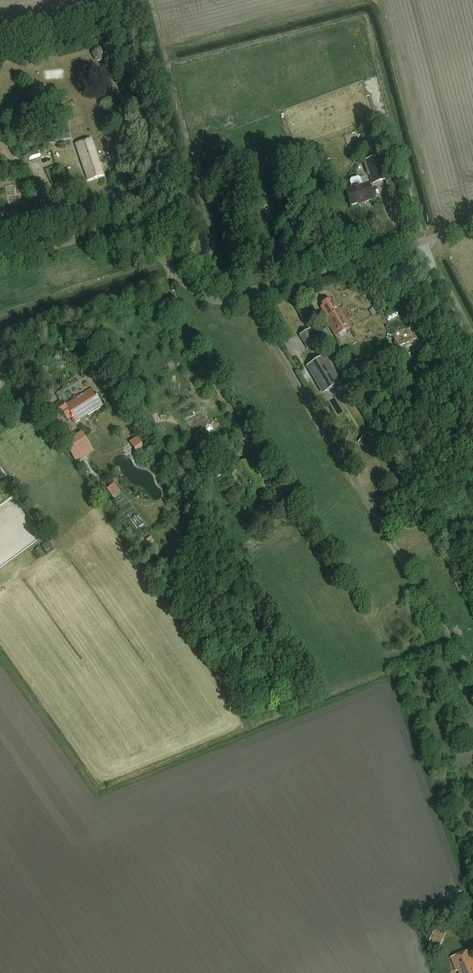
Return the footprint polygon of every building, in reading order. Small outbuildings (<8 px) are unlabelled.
[(84,63),(83,52),(73,52),(73,63),(84,63)] [(63,69),(45,69),(45,78),(63,78),(63,69)] [(360,129),(347,136),(354,151),(360,148),(357,142),(364,138),(360,129)] [(88,181),(103,176),(90,140),(75,145),(88,181)] [(377,158),(365,162),(371,180),(372,185),(385,180),(383,176),(377,158)] [(360,178),(357,177),(350,180),(349,182),(352,189),(346,191),(351,206),(363,202),(373,199),(368,183),(362,185),(360,178)] [(230,205),(227,191),(215,193),(217,207),(230,205)] [(323,306),(321,308),(323,313),(322,314),(335,337),(350,328),(334,300),(331,302),(330,300),(321,304),(323,306)] [(317,343),(309,329),(299,335),(306,349),(317,343)] [(324,357),(307,367),(322,393),(325,392),(327,392),(331,390),(331,388),(339,383),(324,357)] [(358,371),(351,360),(341,365),(348,376),(358,371)] [(75,424),(102,407),(91,389),(65,405),(63,402),(50,409),(56,419),(63,414),(66,420),(71,417),(75,424)] [(64,439),(73,461),(93,453),(84,431),(64,439)] [(135,452),(143,446),(138,438),(129,444),(135,452)] [(223,475),(234,468),(230,462),(219,469),(223,475)] [(464,591),(463,589),(465,588),(461,581),(454,584),(459,592),(459,591),(461,593),(464,591)] [(460,719),(466,716),(463,710),(457,712),(460,719)] [(441,947),(447,934),(436,929),(430,942),(441,947)] [(469,952),(451,958),(456,972),(458,971),(459,972),(472,972),(472,963),(469,952)]
